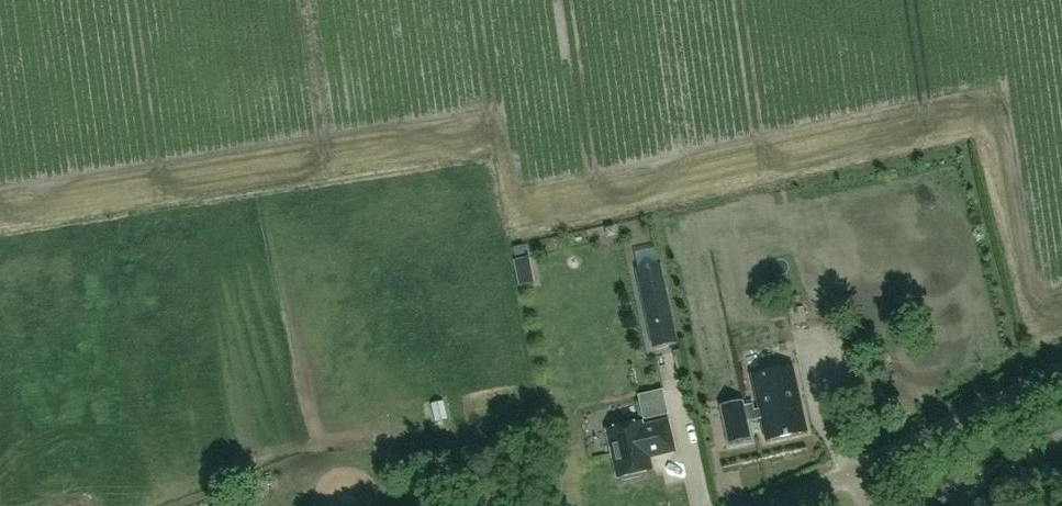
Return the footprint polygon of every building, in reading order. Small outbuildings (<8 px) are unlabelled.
[(637,269),(653,346),(676,342),(660,264),(637,269)] [(743,400),(719,406),(728,445),(752,439),(748,422),(762,419),(767,440),(806,431),(791,367),(753,375),(760,409),(755,410),(753,404),(745,406),(743,400)] [(632,449),(641,447),(642,448),(658,445),(652,415),(626,421),(625,417),(591,424),(600,471),(605,470),(605,474),(624,471),(623,466),(635,464),(632,449)]
